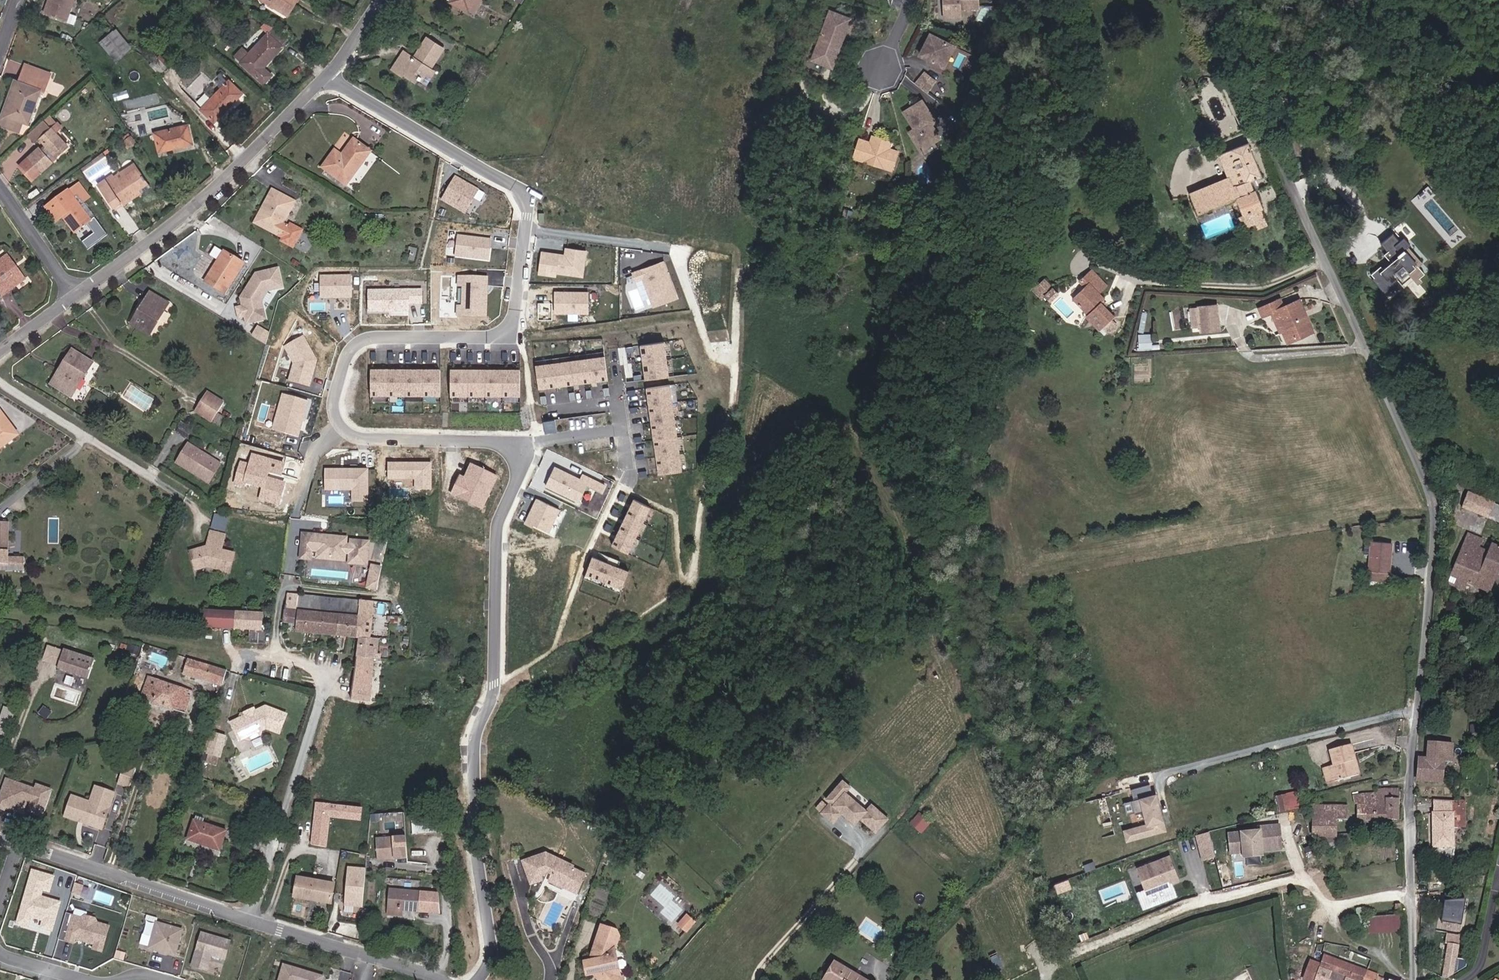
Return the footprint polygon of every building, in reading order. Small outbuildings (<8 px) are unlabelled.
[(52,1),(47,16),(65,22),(72,0),(49,0),(52,1)] [(281,12),(289,0),(261,0),(281,12)] [(815,62),(841,69),(857,16),(831,8),(815,62)] [(934,26),(922,46),(942,58),(953,38),(934,26)] [(111,29),(99,38),(112,56),(125,46),(111,29)] [(262,65),(282,45),(268,32),(239,61),(262,81),(271,73),(262,65)] [(387,63),(398,70),(402,63),(415,72),(423,77),(432,64),(428,62),(440,43),(422,32),(417,38),(420,40),(411,52),(400,44),(387,63)] [(157,73),(166,66),(155,55),(148,62),(157,73)] [(19,69),(45,78),(48,68),(22,59),(19,69)] [(410,78),(415,72),(402,63),(398,70),(410,78)] [(930,64),(925,71),(935,79),(940,72),(930,64)] [(45,78),(19,69),(15,80),(2,113),(16,118),(23,120),(37,88),(40,89),(45,78)] [(925,71),(922,75),(932,83),(935,79),(925,71)] [(2,113),(15,80),(8,77),(0,100),(0,112),(2,113)] [(212,118),(239,91),(227,79),(200,106),(212,118)] [(926,90),(909,102),(921,119),(916,122),(928,139),(946,126),(937,113),(941,110),(926,90)] [(1286,101),(1276,103),(1279,113),(1289,110),(1286,101)] [(2,113),(0,120),(0,124),(13,128),(16,118),(2,113)] [(18,162),(31,177),(50,158),(45,153),(51,148),(56,154),(58,152),(66,144),(55,132),(60,126),(53,119),(37,134),(44,143),(39,148),(37,145),(18,162)] [(184,125),(153,131),(157,150),(189,142),(184,125)] [(898,132),(879,127),(878,134),(865,132),(861,150),(901,159),(905,141),(896,139),(898,132)] [(320,163),(344,182),(368,151),(351,137),(339,151),(333,147),(320,163)] [(1229,177),(1232,186),(1237,200),(1244,215),(1239,217),(1242,229),(1251,225),(1256,223),(1258,229),(1268,225),(1251,180),(1263,176),(1249,142),(1221,154),(1229,177)] [(116,175),(111,168),(95,180),(111,203),(118,199),(121,203),(139,188),(137,185),(145,178),(134,162),(116,175)] [(1223,190),(1232,186),(1229,177),(1220,181),(1223,190)] [(148,181),(145,178),(137,185),(139,188),(148,181)] [(475,191),(453,178),(440,200),(462,213),(475,191)] [(1210,185),(1220,207),(1237,200),(1232,186),(1223,190),(1220,181),(1210,185)] [(64,209),(78,226),(94,215),(84,201),(91,195),(80,182),(70,190),(68,188),(46,206),(53,217),(58,213),(64,209)] [(269,185),(264,194),(251,218),(283,233),(282,237),(290,242),(299,226),(289,222),(288,224),(278,218),(290,196),(269,185)] [(1220,207),(1210,185),(1190,193),(1200,214),(1220,207)] [(64,209),(58,213),(73,231),(78,226),(64,209)] [(107,227),(97,213),(92,220),(95,229),(86,236),(89,240),(107,227)] [(486,239),(453,234),(451,254),(484,258),(486,239)] [(1396,240),(1394,242),(1386,234),(1376,243),(1383,251),(1379,255),(1387,263),(1388,263),(1390,265),(1383,270),(1381,268),(1379,270),(1377,267),(1368,275),(1374,282),(1372,284),(1380,292),(1382,290),(1383,292),(1387,289),(1388,291),(1390,289),(1392,291),(1396,288),(1397,289),(1400,287),(1394,281),(1397,279),(1400,281),(1407,276),(1412,281),(1420,274),(1410,263),(1413,260),(1396,240)] [(234,255),(220,247),(202,277),(221,288),(239,259),(234,255)] [(555,251),(536,249),(534,273),(551,275),(551,271),(576,273),(578,250),(563,248),(562,257),(554,257),(555,251)] [(1255,254),(1257,260),(1263,258),(1261,251),(1255,254)] [(0,259),(0,291),(1,293),(25,276),(8,254),(0,259)] [(1266,264),(1263,258),(1257,260),(1260,267),(1266,264)] [(660,260),(630,270),(633,279),(641,277),(649,304),(672,296),(660,260)] [(273,266),(251,269),(244,286),(238,294),(238,303),(232,304),(234,312),(240,311),(241,318),(261,314),(257,295),(261,286),(277,284),(273,266)] [(1091,266),(1082,274),(1087,280),(1073,294),(1090,310),(1088,313),(1102,326),(1116,314),(1102,299),(1106,296),(1099,290),(1107,281),(1091,266)] [(344,275),(316,275),(316,296),(344,296),(344,275)] [(482,277),(455,276),(454,285),(459,285),(459,306),(454,306),(453,314),(481,315),(482,277)] [(148,287),(145,290),(163,302),(165,298),(148,287)] [(416,289),(363,290),(364,312),(403,311),(403,303),(417,303),(416,289)] [(163,302),(145,290),(130,317),(147,327),(163,302)] [(583,290),(552,291),(552,311),(584,310),(583,290)] [(1298,312),(1305,309),(1300,299),(1284,306),(1280,296),(1259,304),(1263,315),(1274,310),(1286,338),(1296,334),(1298,339),(1308,335),(1298,312)] [(1200,306),(1202,331),(1221,329),(1218,304),(1200,306)] [(1298,312),(1308,335),(1315,333),(1305,309),(1298,312)] [(1139,349),(1153,349),(1153,334),(1139,333),(1139,349)] [(1296,334),(1286,338),(1287,343),(1298,339),(1296,334)] [(298,337),(281,347),(290,365),(285,381),(304,386),(312,359),(298,337)] [(660,340),(636,344),(642,376),(666,372),(660,340)] [(69,344),(59,359),(65,363),(52,381),(67,392),(90,358),(69,344)] [(600,355),(533,366),(536,389),(603,378),(600,355)] [(46,378),(52,381),(65,363),(59,359),(46,378)] [(515,371),(447,372),(447,398),(516,396),(515,371)] [(436,372),(368,373),(367,399),(436,398),(436,372)] [(667,382),(644,385),(657,471),(680,468),(667,382)] [(199,400),(213,410),(221,399),(207,389),(199,400)] [(303,402),(279,395),(268,431),(293,438),(303,402)] [(207,419),(213,410),(199,400),(194,408),(207,419)] [(11,433),(0,416),(0,441),(11,433)] [(551,421),(542,421),(543,431),(551,430),(551,421)] [(215,459),(181,438),(178,443),(169,457),(203,479),(215,459)] [(286,462),(251,452),(248,463),(238,460),(233,480),(261,487),(257,499),(279,504),(285,482),(269,477),(270,472),(283,475),(286,462)] [(426,465),(386,465),(386,480),(414,480),(413,490),(427,490),(426,465)] [(491,477),(468,467),(463,479),(457,477),(450,494),(478,507),(491,477)] [(585,482),(552,468),(544,485),(576,501),(585,482)] [(363,472),(321,472),(322,491),(348,491),(348,502),(363,502),(363,472)] [(1493,505),(1468,494),(1461,509),(1487,520),(1493,505)] [(649,506),(631,498),(612,545),(627,551),(649,506)] [(557,509),(535,499),(524,520),(546,531),(557,509)] [(1493,505),(1487,520),(1498,524),(1498,522),(1498,507),(1493,505)] [(226,531),(230,516),(217,512),(212,527),(226,531)] [(17,569),(18,556),(2,555),(3,520),(0,520),(0,568),(17,569)] [(222,531),(208,527),(205,540),(208,540),(207,543),(204,543),(188,548),(194,565),(205,562),(228,567),(232,549),(219,546),(222,531)] [(1498,570),(1498,546),(1493,544),(1489,555),(1479,549),(1482,540),(1467,534),(1451,575),(1458,579),(1467,583),(1490,593),(1498,570)] [(343,540),(302,537),(301,559),(307,560),(308,551),(317,552),(316,560),(342,562),(343,555),(349,555),(349,564),(365,565),(366,542),(352,541),(352,547),(343,547),(343,540)] [(1389,548),(1371,547),(1369,589),(1388,588),(1389,548)] [(627,569),(593,557),(585,578),(620,590),(627,569)] [(379,569),(370,568),(367,590),(376,591),(379,569)] [(1448,583),(1455,586),(1458,579),(1451,575),(1448,583)] [(1467,583),(1458,579),(1455,586),(1464,591),(1467,583)] [(376,682),(375,682),(381,602),(289,595),(287,595),(284,624),(282,638),(357,648),(356,655),(356,658),(352,700),(353,700),(366,702),(369,702),(374,703),(375,689),(376,689),(376,682)] [(262,632),(261,613),(247,612),(207,611),(203,610),(203,614),(202,628),(249,631),(262,632)] [(264,644),(264,632),(262,632),(249,631),(249,643),(264,644)] [(57,670),(88,681),(98,653),(86,648),(82,658),(64,652),(57,670)] [(186,675),(190,676),(210,681),(225,686),(230,671),(214,667),(194,662),(189,660),(186,675)] [(194,690),(149,678),(143,698),(187,711),(194,690)] [(241,716),(228,723),(238,743),(245,740),(249,741),(259,736),(260,733),(264,730),(279,736),(287,715),(262,707),(254,711),(253,715),(246,718),(241,716)] [(224,738),(211,733),(204,753),(217,758),(224,738)] [(1354,742),(1332,747),(1335,763),(1331,765),(1335,779),(1361,773),(1354,742)] [(1419,759),(1419,781),(1442,783),(1444,761),(1451,761),(1453,744),(1429,742),(1428,759),(1419,759)] [(129,789),(135,771),(124,767),(118,785),(129,789)] [(844,779),(828,798),(831,802),(823,812),(834,822),(843,813),(856,824),(861,818),(877,832),(889,818),(873,804),(868,810),(847,791),(852,786),(844,779)] [(2,780),(0,785),(0,813),(3,814),(5,809),(20,815),(24,802),(31,804),(28,814),(39,819),(48,793),(38,789),(35,798),(27,796),(29,790),(2,780)] [(1124,830),(1127,841),(1166,832),(1160,804),(1156,805),(1152,786),(1133,791),(1135,801),(1133,801),(1136,815),(1147,812),(1150,825),(1124,830)] [(102,829),(113,795),(94,788),(89,804),(86,812),(83,812),(68,807),(64,818),(98,830),(102,829)] [(1376,790),(1375,797),(1370,797),(1357,800),(1356,807),(1360,808),(1360,821),(1399,820),(1400,799),(1401,800),(1401,791),(1376,790)] [(1299,809),(1295,793),(1276,796),(1280,813),(1299,809)] [(89,804),(71,797),(68,807),(83,812),(86,812),(89,804)] [(1434,846),(1452,846),(1455,846),(1453,830),(1453,810),(1456,806),(1457,801),(1434,800),(1434,846)] [(363,807),(315,801),(309,844),(325,846),(328,818),(361,822),(363,807)] [(1314,837),(1319,837),(1330,837),(1336,837),(1337,821),(1347,821),(1347,808),(1314,807),(1314,837)] [(414,833),(442,830),(440,812),(425,813),(425,820),(413,821),(414,833)] [(921,835),(931,824),(919,813),(909,824),(921,835)] [(1269,830),(1230,834),(1232,853),(1244,852),(1244,855),(1262,854),(1262,850),(1282,848),(1279,826),(1269,827),(1269,830)] [(264,830),(255,827),(251,842),(259,844),(264,830)] [(1209,833),(1197,836),(1203,860),(1215,857),(1209,833)] [(190,835),(183,852),(215,861),(221,844),(190,835)] [(407,837),(377,839),(379,859),(408,857),(407,837)] [(550,884),(563,890),(567,883),(582,890),(588,875),(546,855),(522,863),(530,888),(544,883),(542,875),(547,875),(552,877),(550,884)] [(1170,857),(1139,869),(1147,889),(1170,881),(1171,884),(1179,880),(1170,857)] [(255,864),(248,862),(244,874),(252,876),(255,864)] [(363,869),(347,868),(344,905),(358,905),(363,869)] [(48,877),(30,871),(12,926),(20,928),(28,915),(39,918),(36,927),(46,930),(54,901),(35,894),(36,889),(44,892),(48,877)] [(1069,879),(1054,885),(1057,893),(1072,888),(1069,879)] [(577,897),(582,890),(567,883),(563,890),(577,897)] [(295,886),(294,890),(331,898),(331,893),(295,886)] [(441,889),(383,886),(382,916),(403,916),(403,911),(440,913),(441,889)] [(294,890),(291,905),(328,912),(331,898),(294,890)] [(1468,922),(1469,899),(1449,897),(1447,921),(1468,922)] [(327,914),(328,912),(291,905),(292,907),(327,914)] [(69,915),(61,913),(53,936),(68,941),(71,937),(91,942),(87,948),(95,949),(100,926),(92,921),(82,918),(85,910),(72,906),(69,915)] [(680,924),(687,930),(696,921),(688,914),(680,924)] [(1402,932),(1402,914),(1370,914),(1370,932),(1402,932)] [(178,929),(153,922),(145,947),(170,954),(178,929)] [(606,979),(624,979),(624,978),(617,971),(615,961),(625,938),(621,931),(608,926),(596,962),(587,964),(588,975),(595,974),(601,974),(604,972),(607,979),(606,979)] [(227,936),(199,928),(190,960),(203,964),(207,950),(222,954),(227,936)] [(1450,935),(1450,931),(1446,931),(1445,944),(1447,944),(1447,956),(1456,957),(1457,936),(1450,935)] [(1366,971),(1323,955),(1319,966),(1345,977),(1353,979),(1362,979),(1366,971)] [(219,974),(224,960),(215,956),(210,971),(219,974)] [(1345,977),(1319,966),(1306,961),(1299,976),(1309,979),(1344,979),(1345,977)] [(280,962),(275,979),(317,979),(319,973),(280,962)] [(1262,963),(1247,969),(1253,979),(1270,979),(1262,963)] [(833,967),(826,979),(857,979),(833,967)] [(1366,971),(1362,979),(1376,979),(1377,976),(1375,975),(1366,971)]
